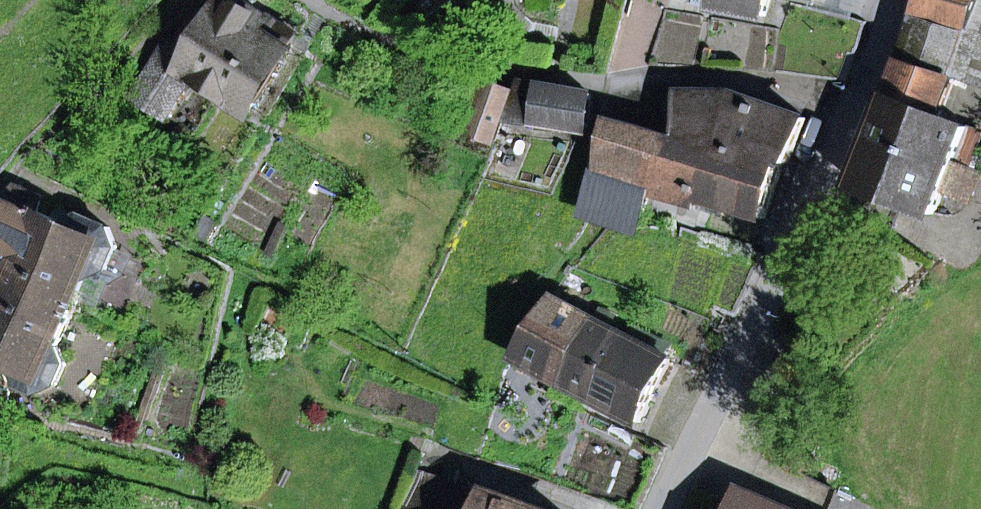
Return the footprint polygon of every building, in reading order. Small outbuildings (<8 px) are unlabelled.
[(192,76),(250,113),(298,36),(241,0),(228,0),(215,20),(199,10),(174,48),(169,45),(138,94),(169,113),(192,76)] [(431,14),(452,0),(422,0),(431,14)] [(765,16),(770,0),(715,0),(713,5),(765,16)] [(854,22),(861,0),(808,0),(806,7),(854,22)] [(919,16),(973,30),(980,1),(980,0),(926,0),(919,16)] [(980,67),(980,1),(973,30),(958,58),(980,67)] [(956,80),(948,77),(958,58),(973,30),(919,16),(889,96),(940,116),(956,80)] [(467,132),(496,142),(506,116),(515,91),(487,80),(467,132)] [(506,116),(534,120),(540,85),(518,81),(515,91),(506,116)] [(540,85),(534,120),(585,129),(591,94),(540,85)] [(734,93),(687,90),(684,127),(784,161),(789,163),(807,118),(734,93)] [(980,142),(980,131),(940,116),(889,96),(855,184),(934,214),(944,191),(970,201),(980,174),(980,173),(970,168),(980,142)] [(726,205),(765,218),(784,161),(684,127),(681,138),(612,119),(589,214),(640,226),(650,185),(701,203),(700,207),(723,215),(726,205)] [(19,261),(10,281),(73,310),(78,299),(88,277),(108,269),(117,247),(109,227),(84,216),(72,220),(70,225),(40,211),(42,197),(17,186),(6,200),(0,197),(0,198),(0,246),(19,261)] [(101,309),(111,287),(126,277),(136,256),(117,247),(108,269),(88,277),(78,299),(101,309)] [(58,346),(73,310),(10,281),(0,302),(0,376),(37,392),(57,384),(65,364),(58,346)] [(555,299),(516,357),(641,423),(672,358),(555,299)] [(834,489),(761,458),(738,508),(825,508),(834,489)] [(492,493),(490,500),(415,473),(402,508),(537,508),(492,493)]
